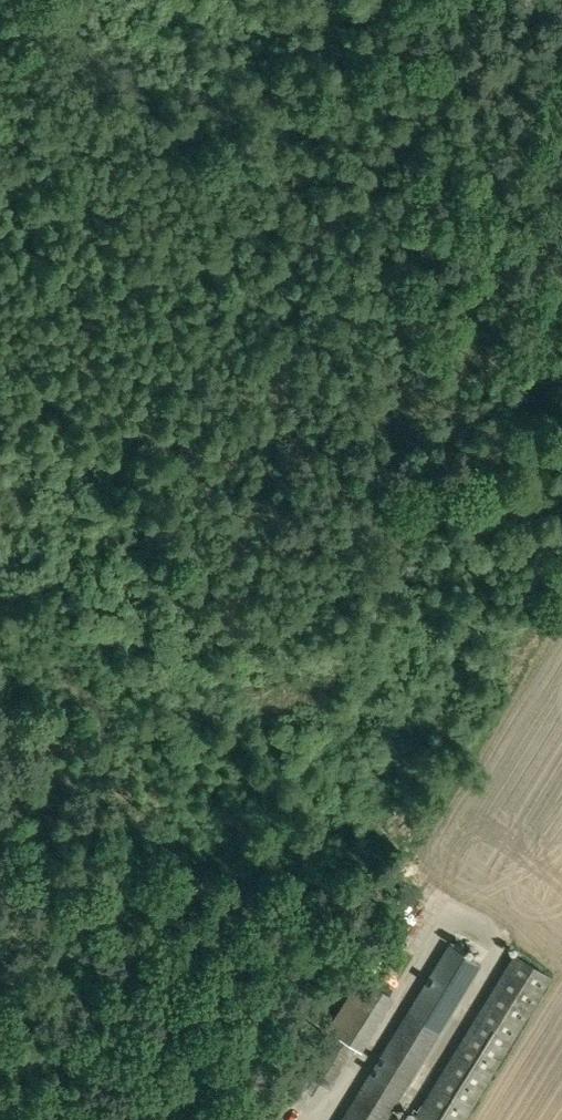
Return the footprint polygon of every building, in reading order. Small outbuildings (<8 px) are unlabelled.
[(405,1013),(340,1119),(384,1119),(437,1033),(481,961),(448,941),(405,1013)] [(550,977),(514,954),(412,1119),(462,1119),(550,977)] [(355,1047),(332,1032),(307,1074),(330,1088),(355,1047)]
